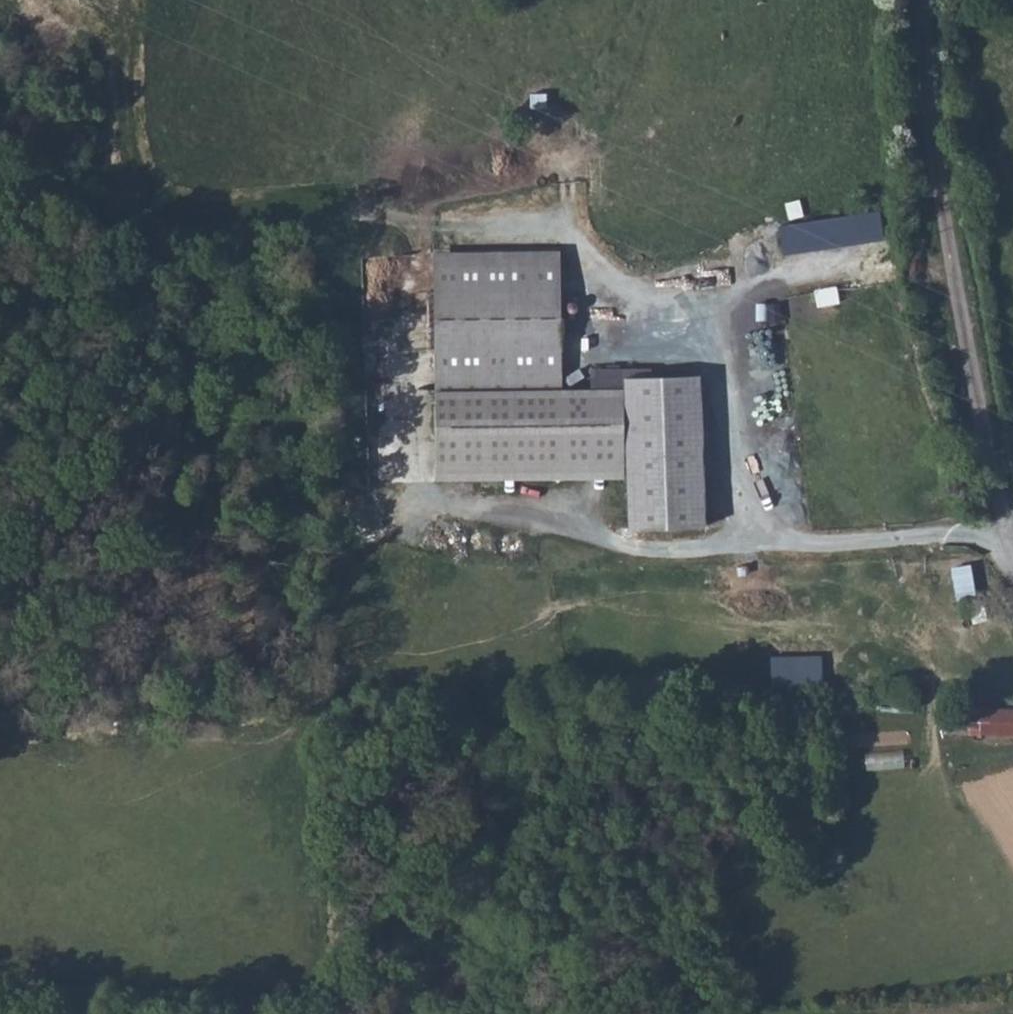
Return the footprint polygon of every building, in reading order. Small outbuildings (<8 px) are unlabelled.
[(881,212),(779,222),(784,254),(885,244),(881,212)] [(700,380),(650,382),(653,433),(626,434),(624,426),(594,427),(592,398),(562,398),(554,260),(428,265),(442,493),(631,481),(632,530),(707,527),(700,380)] [(653,433),(650,382),(650,377),(593,378),(592,398),(594,427),(624,426),(626,434),(653,433)] [(954,595),(968,592),(963,565),(949,568),(954,595)] [(766,687),(818,688),(818,656),(767,655),(766,687)] [(952,708),(951,735),(1012,736),(1012,709),(952,708)]
